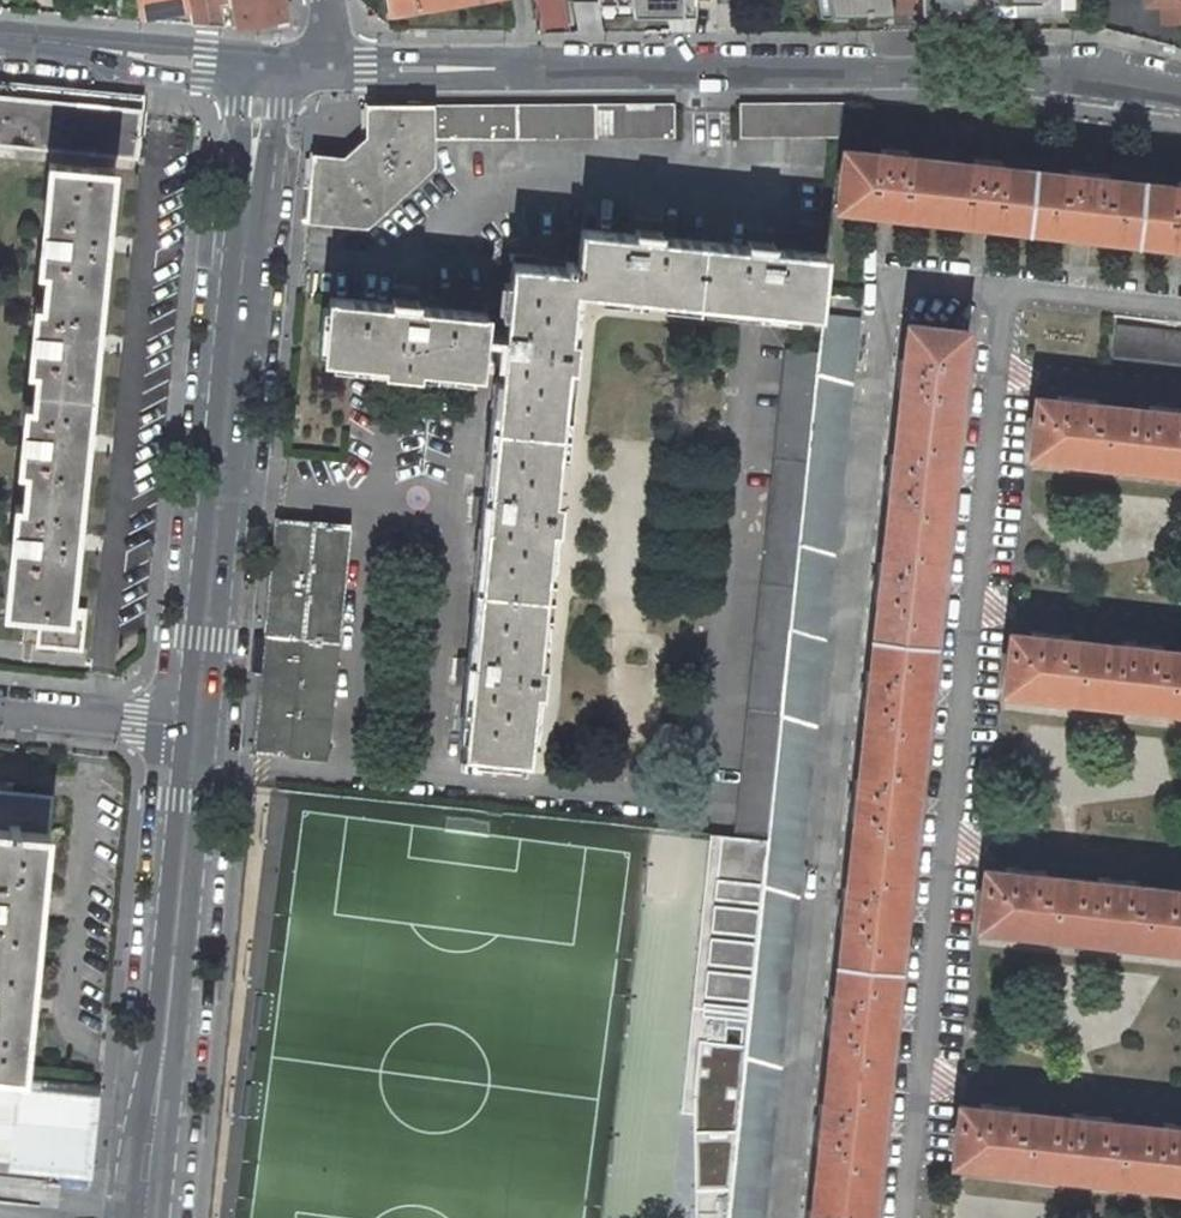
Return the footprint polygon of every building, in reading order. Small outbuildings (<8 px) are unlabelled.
[(205,0),(137,0),(140,20),(189,11),(192,25),(209,26),(206,8),(205,0)] [(285,0),(233,0),(237,27),(288,18),(285,0)] [(388,11),(416,6),(415,3),(432,0),(386,0),(388,11)] [(439,0),(432,0),(415,3),(416,6),(417,10),(440,6),(439,2),(439,0)] [(539,32),(568,33),(563,0),(534,0),(539,32)] [(597,2),(599,15),(695,14),(696,0),(597,0),(597,2)] [(833,13),(895,13),(912,12),(921,11),(920,0),(831,0),(833,13)] [(921,11),(921,13),(991,13),(991,0),(920,0),(921,11)] [(1014,13),(1076,12),(1076,0),(1014,0),(1014,13)] [(1146,5),(1163,5),(1163,24),(1180,23),(1180,0),(1146,0),(1146,5)] [(599,15),(597,2),(573,2),(578,33),(602,33),(599,15)] [(209,26),(221,27),(217,6),(212,6),(206,8),(209,26)] [(136,157),(142,97),(0,83),(0,144),(136,157)] [(839,136),(843,103),(739,103),(739,137),(839,136)] [(674,137),(674,104),(366,105),(366,137),(343,158),(312,155),(306,220),(366,226),(432,166),(432,139),(674,137)] [(880,153),(844,149),(838,205),(886,211),(981,221),(1180,243),(1180,181),(1177,180),(1177,185),(1107,178),(1107,174),(1069,169),(1068,174),(999,166),(1000,161),(974,158),(973,163),(906,156),(906,151),(880,148),(880,153)] [(70,608),(92,393),(114,169),(49,163),(38,269),(46,269),(42,305),(34,305),(29,368),(36,369),(32,405),(25,405),(18,468),(26,469),(22,504),(15,503),(4,610),(40,614),(39,621),(24,620),(21,643),(46,646),(45,654),(57,655),(58,647),(81,650),(85,609),(70,608)] [(554,333),(545,332),(549,285),(795,311),(801,251),(747,246),(748,235),(723,233),(722,243),(635,234),(636,224),(611,221),(610,231),(556,226),(552,262),(548,261),(548,258),(541,257),(540,264),(487,258),(480,333),(460,331),(462,310),(392,303),(393,293),(368,290),(367,301),(302,297),(299,355),(363,361),(363,369),(393,372),(393,364),(456,371),(457,358),(477,360),(471,424),(535,430),(542,362),(551,362),(554,333)] [(823,314),(819,352),(768,838),(728,1217),(764,1217),(859,318),(823,314)] [(827,1033),(830,1034),(823,1103),(819,1103),(815,1141),(819,1142),(811,1210),(807,1210),(806,1217),(870,1217),(879,1131),(891,1023),(901,915),(913,804),(925,697),(937,589),(947,480),(960,378),(964,330),(908,324),(904,360),(900,359),(897,385),(901,385),(893,454),(889,454),(885,492),(889,492),(882,562),(878,562),(874,600),(878,600),(870,671),(866,671),(862,709),(866,709),(858,779),(854,779),(850,817),(854,817),(846,887),(842,887),(838,925),(842,925),(834,995),(831,995),(827,1033)] [(1114,355),(1180,362),(1180,331),(1118,325),(1114,355)] [(734,835),(768,838),(819,352),(785,349),(734,835)] [(1147,409),(1094,403),(1094,399),(1056,395),(1056,399),(1034,397),(1028,454),(1180,471),(1180,409),(1147,405),(1147,409)] [(532,461),(535,430),(471,424),(464,489),(495,492),(499,458),(532,461)] [(460,537),(524,543),(532,461),(499,458),(495,492),(464,489),(464,496),(453,495),(451,520),(461,521),(460,537)] [(253,750),(327,757),(349,525),(279,518),(253,750)] [(518,607),(524,543),(460,537),(454,601),(518,607)] [(520,656),(513,656),(518,607),(454,601),(448,656),(438,655),(436,681),(445,682),(439,748),(504,755),(510,686),(517,686),(520,656)] [(1122,645),(1069,639),(1069,634),(1031,630),(1031,634),(1009,632),(1003,689),(1180,709),(1180,651),(1160,649),(1160,645),(1122,640),(1122,645)] [(24,788),(0,785),(0,1027),(24,788)] [(724,834),(688,1111),(700,1113),(699,1217),(728,1217),(768,838),(734,835),(724,834)] [(1096,879),(1043,873),(1044,869),(1006,865),(1005,869),(984,867),(978,924),(1180,946),(1180,888),(1134,883),(1135,879),(1097,875),(1096,879)] [(9,1162),(18,1073),(0,1072),(0,1161),(9,1162)] [(1070,1116),(1017,1110),(1018,1106),(979,1102),(979,1106),(958,1104),(951,1161),(1180,1186),(1180,1124),(1162,1122),(1162,1126),(1108,1120),(1109,1116),(1071,1112),(1070,1116)]
